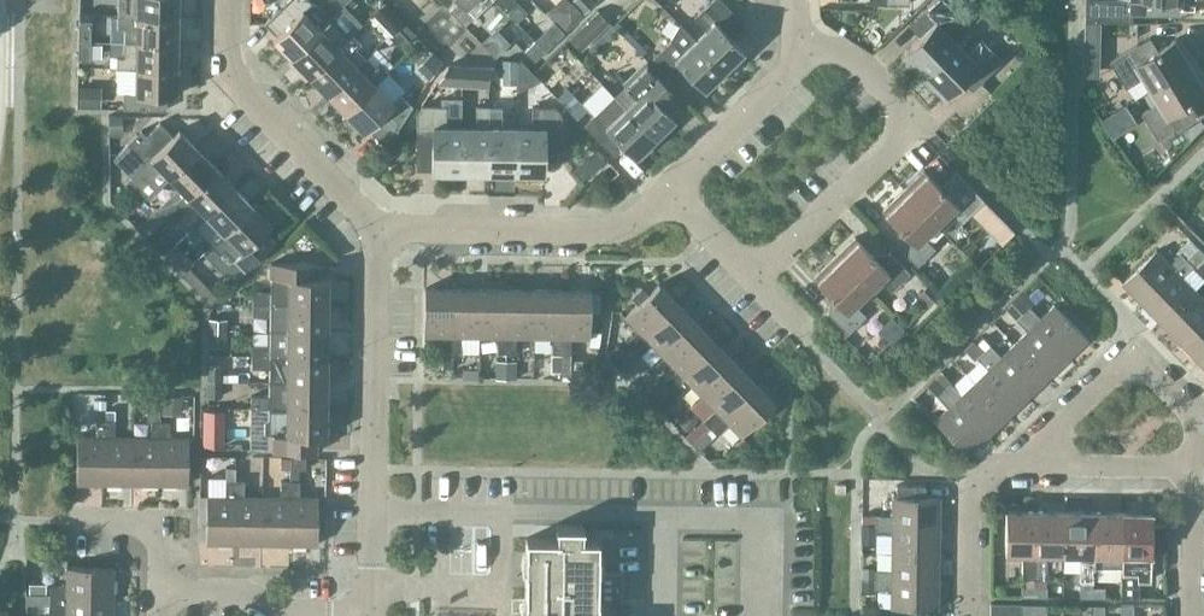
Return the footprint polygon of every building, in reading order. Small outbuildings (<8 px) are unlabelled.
[(177,16),(178,0),(136,0),(136,14),(136,15),(177,16)] [(329,18),(311,0),(286,0),(264,21),(276,33),(273,37),(291,56),(329,18)] [(449,9),(464,24),(488,0),(458,0),(449,9)] [(517,21),(527,11),(516,0),(497,0),(517,21)] [(549,18),(553,21),(563,31),(582,13),(570,0),(567,0),(549,18)] [(583,12),(582,12),(582,13),(596,0),(571,0),(583,12)] [(723,68),(725,66),(728,69),(744,54),(741,51),(743,48),(716,20),(729,7),(723,0),(710,0),(694,16),(706,28),(695,38),(695,39),(723,68)] [(955,39),(944,28),(958,14),(945,0),(933,0),(914,19),(924,30),(903,51),(909,57),(906,60),(920,74),(955,39)] [(1174,13),(1175,0),(1087,0),(1086,20),(1131,21),(1131,12),(1174,13)] [(329,18),(291,56),(298,63),(295,66),(306,78),(352,32),(362,22),(344,3),(342,5),(329,18)] [(388,34),(396,25),(383,11),(378,6),(369,14),(388,34)] [(388,6),(383,11),(396,25),(402,20),(388,6)] [(609,21),(597,9),(577,28),(589,40),(609,21)] [(136,15),(136,14),(117,14),(117,26),(124,26),(124,41),(177,42),(177,16),(136,15)] [(396,25),(409,39),(415,33),(402,20),(396,25)] [(78,40),(90,40),(91,21),(78,21),(78,40)] [(1086,49),(1101,49),(1102,21),(1087,21),(1086,49)] [(695,39),(695,38),(679,22),(670,38),(670,39),(652,57),(671,76),(681,66),(703,88),(723,68),(695,39)] [(396,25),(388,34),(401,47),(409,39),(396,25)] [(495,26),(480,41),(494,55),(509,41),(495,26)] [(360,40),(352,32),(306,78),(309,74),(327,93),(365,56),(355,45),(360,40)] [(955,39),(920,74),(933,88),(936,85),(945,93),(966,73),(977,84),(1002,59),(980,36),(966,50),(955,39)] [(1154,88),(1197,61),(1183,39),(1176,38),(1148,55),(1140,42),(1111,60),(1127,87),(1146,75),(1154,88)] [(524,49),(534,60),(545,50),(534,39),(524,49)] [(90,40),(78,40),(78,59),(90,60),(90,40)] [(177,42),(124,41),(123,55),(116,55),(116,67),(135,67),(177,68),(177,42)] [(416,65),(428,77),(443,61),(431,50),(416,65)] [(365,56),(327,93),(345,111),(374,82),(375,83),(389,70),(380,61),(375,66),(365,56)] [(517,82),(517,60),(503,61),(503,82),(517,82)] [(1154,88),(1161,100),(1143,111),(1159,138),(1159,137),(1186,121),(1188,120),(1180,107),(1203,92),(1203,73),(1197,61),(1154,88)] [(647,62),(614,94),(657,139),(673,124),(669,120),(674,116),(655,96),(668,84),(647,62)] [(461,81),(461,65),(446,64),(436,79),(438,80),(461,81)] [(488,67),(461,65),(461,81),(487,82),(488,67)] [(135,67),(135,92),(123,92),(122,107),(166,108),(166,94),(176,94),(177,68),(135,67)] [(374,82),(345,111),(364,130),(367,127),(385,145),(412,104),(401,92),(392,100),(375,83),(374,82)] [(77,106),(100,107),(100,86),(78,85),(77,106)] [(567,87),(556,98),(576,119),(588,108),(567,87)] [(657,139),(614,94),(583,124),(602,143),(612,133),(634,155),(638,150),(642,154),(657,139)] [(460,174),(461,125),(461,115),(445,115),(445,104),(422,104),(417,112),(416,140),(432,140),(432,170),(441,170),(441,174),(460,174)] [(476,125),(461,125),(460,174),(488,175),(488,105),(476,105),(476,125)] [(501,105),(488,105),(488,175),(515,175),(516,125),(500,125),(501,105)] [(532,125),(516,125),(515,175),(535,175),(535,171),(543,171),(544,141),(560,142),(560,111),(555,106),(532,105),(532,125)] [(169,175),(198,148),(179,128),(173,134),(159,121),(142,138),(136,133),(126,143),(145,162),(128,178),(147,198),(170,176),(169,175)] [(1186,121),(1159,137),(1167,150),(1191,129),(1186,121)] [(169,175),(170,176),(179,185),(154,210),(162,218),(216,166),(198,148),(169,175)] [(1148,149),(1132,161),(1135,167),(1140,174),(1156,161),(1148,149)] [(574,168),(582,178),(592,170),(583,160),(574,168)] [(611,177),(618,171),(609,161),(602,168),(611,177)] [(234,185),(216,166),(162,218),(166,223),(174,223),(196,202),(206,212),(234,185)] [(924,168),(903,189),(936,223),(942,228),(954,216),(960,222),(971,212),(984,199),(984,198),(961,175),(945,190),(924,168)] [(234,185),(206,212),(193,224),(211,243),(252,203),(234,185)] [(936,223),(903,189),(882,209),(907,234),(896,244),(917,265),(935,247),(923,235),(936,223)] [(984,199),(971,212),(986,227),(999,214),(984,199)] [(224,247),(245,268),(274,240),(264,229),(271,222),(265,216),(269,213),(257,200),(253,204),(252,203),(211,243),(220,252),(224,247)] [(1170,231),(1177,223),(1169,215),(1162,223),(1170,231)] [(834,256),(867,290),(880,277),(891,289),(910,271),(889,251),(879,261),(855,236),(834,256)] [(1188,258),(1200,247),(1191,237),(1179,248),(1182,251),(1188,258)] [(1188,258),(1195,264),(1197,262),(1199,264),(1203,259),(1203,251),(1200,247),(1188,258)] [(185,248),(171,262),(180,271),(194,258),(185,248)] [(1188,258),(1182,251),(1170,263),(1157,249),(1123,282),(1143,302),(1188,258)] [(867,290),(834,256),(813,276),(838,301),(827,311),(848,332),(866,314),(854,302),(867,290)] [(1188,258),(1143,302),(1162,322),(1196,289),(1183,276),(1195,264),(1188,258)] [(252,291),(252,302),(287,302),(287,303),(327,303),(328,277),(318,277),(318,262),(271,261),(270,291),(252,291)] [(217,295),(189,265),(181,272),(210,302),(217,295)] [(917,293),(926,302),(937,291),(927,282),(917,293)] [(633,347),(678,303),(658,283),(648,293),(641,286),(631,296),(638,303),(625,315),(638,329),(626,340),(633,347)] [(451,351),(452,288),(424,287),(423,334),(442,334),(442,351),(451,351)] [(480,288),(452,288),(451,351),(461,351),(461,335),(479,335),(480,288)] [(507,289),(480,288),(479,335),(497,335),(497,352),(506,352),(507,289)] [(507,289),(506,352),(516,352),(516,335),(534,336),(535,289),(507,289)] [(552,336),(552,352),(561,352),(562,289),(535,289),(534,336),(552,336)] [(562,289),(561,352),(570,352),(571,336),(590,336),(590,290),(562,289)] [(1162,322),(1181,341),(1203,319),(1203,298),(1196,289),(1162,322)] [(1014,319),(1015,318),(1022,311),(1011,300),(1003,307),(1014,319)] [(327,329),(327,303),(287,303),(287,302),(252,302),(252,314),(270,315),(269,329),(327,329)] [(633,347),(639,354),(651,342),(664,355),(697,323),(678,303),(633,347)] [(1029,305),(1022,311),(1066,357),(1086,337),(1054,303),(1040,317),(1029,305)] [(1027,330),(1014,342),(1046,376),(1066,357),(1022,311),(1015,318),(1027,330)] [(226,329),(227,329),(227,317),(209,317),(209,329),(226,329)] [(1181,341),(1201,361),(1203,358),(1203,319),(1181,341)] [(716,342),(697,323),(664,355),(676,367),(664,379),(671,386),(716,342)] [(209,329),(209,345),(226,345),(226,329),(209,329)] [(251,343),(251,354),(327,355),(327,329),(269,329),(269,343),(251,343)] [(976,343),(977,344),(983,350),(989,343),(982,336),(981,337),(976,343)] [(716,342),(671,386),(677,393),(689,382),(701,394),(735,361),(716,342)] [(1046,376),(1014,342),(1001,355),(989,343),(983,350),(1027,395),(1046,376)] [(615,364),(626,354),(616,344),(605,354),(615,364)] [(971,351),(976,356),(983,350),(977,344),(971,350),(971,351)] [(626,354),(615,364),(620,369),(622,370),(634,358),(639,354),(633,347),(626,354)] [(987,368),(974,381),(1007,414),(1027,395),(983,350),(976,356),(987,368)] [(451,367),(451,351),(442,351),(442,367),(451,367)] [(550,352),(550,371),(561,371),(561,352),(552,352),(550,352)] [(561,371),(561,374),(570,374),(570,352),(561,352),(561,371)] [(327,355),(251,354),(251,366),(269,367),(269,381),(286,381),(326,382),(327,355)] [(506,378),(506,359),(495,359),(495,378),(506,378)] [(506,359),(506,378),(516,378),(517,359),(506,359)] [(755,382),(735,361),(701,394),(715,408),(703,419),(702,418),(685,435),(692,442),(705,430),(709,426),(755,382)] [(208,366),(208,380),(221,380),(221,366),(208,366)] [(462,367),(462,378),(478,378),(478,367),(462,367)] [(940,371),(933,377),(943,388),(950,381),(940,371)] [(664,379),(647,395),(654,403),(666,391),(671,386),(664,379)] [(208,380),(208,394),(220,394),(221,380),(208,380)] [(251,394),(250,407),(268,407),(268,406),(326,408),(326,382),(286,381),(269,381),(268,395),(269,381),(251,394)] [(950,381),(943,388),(987,433),(1007,414),(974,381),(961,393),(950,381)] [(755,382),(709,426),(716,432),(727,421),(741,435),(774,402),(755,382)] [(987,433),(943,388),(937,394),(948,406),(934,419),(967,453),(987,433)] [(666,391),(654,403),(661,412),(662,412),(674,400),(666,391)] [(182,412),(182,394),(162,394),(162,412),(182,412)] [(93,407),(105,407),(105,396),(93,396),(93,407)] [(146,403),(146,419),(151,419),(159,420),(159,403),(146,403)] [(268,406),(268,407),(268,417),(263,420),(263,431),(268,434),(268,448),(316,448),(316,434),(326,434),(326,408),(268,406)] [(223,409),(203,409),(203,444),(223,444),(223,409)] [(76,482),(104,482),(105,419),(96,419),(96,435),(77,435),(76,482)] [(105,419),(104,482),(132,482),(132,436),(114,436),(114,419),(105,419)] [(132,436),(132,482),(159,483),(159,420),(151,419),(150,436),(132,436)] [(159,420),(159,483),(188,483),(188,436),(169,436),(169,420),(159,420)] [(705,430),(692,442),(699,449),(711,437),(705,430)] [(291,455),(280,455),(280,467),(291,467),(291,455)] [(291,467),(305,467),(305,455),(291,455),(291,467)] [(225,466),(225,479),(234,479),(235,466),(225,466)] [(234,542),(234,479),(225,479),(225,495),(206,495),(206,542),(234,542)] [(244,479),(234,479),(234,542),(261,542),(262,495),(243,495),(244,479)] [(280,496),(262,495),(261,542),(288,543),(289,479),(280,479),(280,496)] [(289,479),(288,543),(317,543),(318,496),(298,496),(299,479),(289,479)] [(835,483),(835,492),(845,492),(845,483),(835,483)] [(875,523),(938,524),(939,496),(924,495),(925,484),(896,484),(895,514),(875,514),(875,523)] [(1021,577),(1034,577),(1034,552),(1035,510),(1005,509),(1004,552),(1022,552),(1021,577)] [(1064,510),(1035,510),(1034,552),(1034,577),(1046,577),(1047,552),(1063,552),(1064,510)] [(1092,578),(1092,571),(1092,553),(1093,510),(1064,510),(1063,552),(1080,553),(1079,578),(1092,578)] [(1092,553),(1092,571),(1097,571),(1097,566),(1120,566),(1121,566),(1121,511),(1093,510),(1092,553)] [(1120,566),(1120,596),(1139,596),(1139,579),(1150,579),(1150,551),(1166,551),(1166,524),(1151,523),(1151,511),(1121,511),(1121,566),(1120,566)] [(862,523),(875,523),(875,514),(862,514),(862,515),(862,523)] [(862,523),(861,539),(875,540),(875,533),(875,523),(862,523)] [(875,523),(875,533),(892,533),(891,551),(938,552),(938,524),(875,523)] [(597,599),(619,599),(619,573),(621,573),(621,572),(598,571),(598,538),(582,538),(582,526),(583,526),(583,525),(555,524),(555,537),(526,537),(525,615),(597,615),(597,599)] [(875,569),(874,578),(938,579),(938,552),(891,551),(891,569),(875,569)] [(49,594),(112,594),(113,566),(66,566),(66,585),(49,584),(49,594)] [(861,578),(874,578),(875,569),(875,566),(861,566),(861,578)] [(874,593),(874,587),(874,578),(861,578),(861,593),(874,593)] [(938,579),(874,578),(874,587),(891,588),(890,607),(937,607),(938,579)] [(28,593),(46,593),(47,582),(28,582),(28,593)] [(1034,595),(1034,584),(1021,584),(1021,595),(1034,595)] [(1046,584),(1034,584),(1034,595),(1046,595),(1046,584)] [(1091,596),(1092,585),(1079,585),(1079,596),(1091,596)] [(1092,585),(1091,596),(1104,596),(1104,585),(1092,585)] [(124,590),(123,610),(138,611),(138,590),(124,590)] [(26,593),(26,602),(49,603),(49,594),(49,593),(46,593),(28,593),(26,593)] [(49,594),(49,603),(66,603),(65,615),(112,615),(112,594),(49,594)] [(1033,613),(1033,602),(1020,602),(1020,613),(1033,613)] [(1046,603),(1033,602),(1033,613),(1046,613),(1046,603)] [(1091,614),(1091,603),(1078,603),(1078,614),(1091,614)] [(1091,603),(1091,614),(1104,614),(1104,603),(1091,603)] [(1133,604),(1120,603),(1120,615),(1133,615),(1133,604)]
